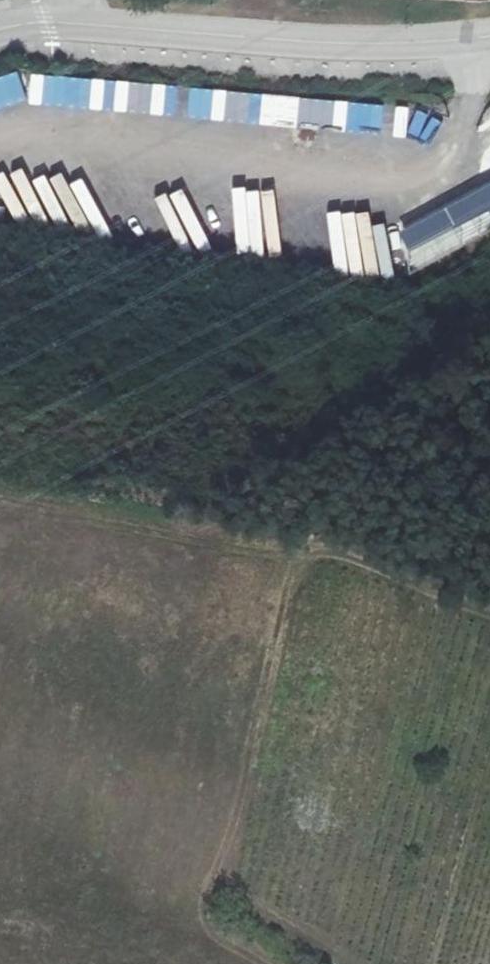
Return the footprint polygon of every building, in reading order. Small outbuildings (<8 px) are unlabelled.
[(0,78),(0,108),(28,99),(20,72),(0,78)] [(395,132),(397,102),(213,91),(211,121),(395,132)]
